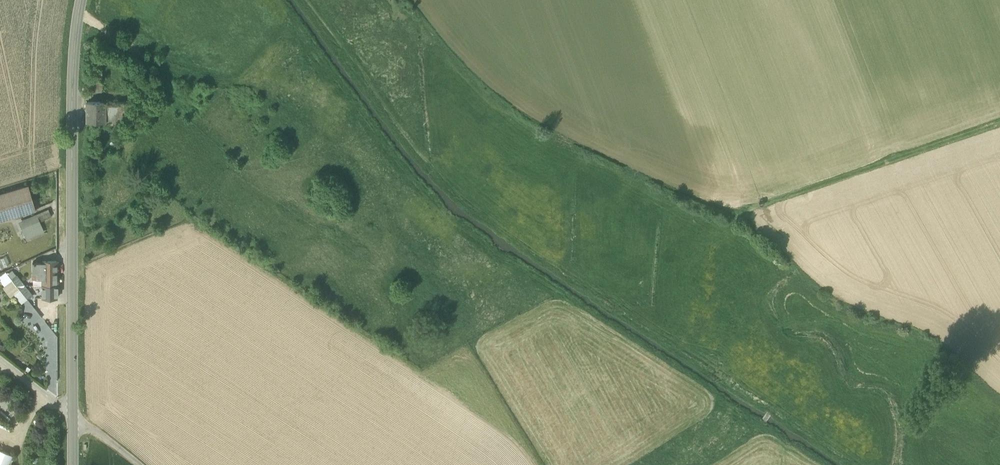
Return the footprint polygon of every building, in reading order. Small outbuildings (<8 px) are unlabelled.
[(91,102),(99,102),(99,89),(91,89),(91,102)] [(86,130),(108,130),(107,116),(120,116),(119,108),(86,109),(86,130)] [(119,108),(120,116),(120,129),(129,129),(130,128),(129,108),(119,108)] [(108,130),(120,129),(120,116),(107,116),(108,130)] [(34,209),(28,186),(0,194),(0,219),(34,209)] [(21,223),(28,238),(44,231),(39,220),(51,215),(49,211),(21,223)] [(0,259),(0,269),(10,265),(6,256),(0,259)] [(42,261),(42,262),(42,278),(42,285),(57,285),(57,261),(42,261)] [(33,278),(42,278),(42,262),(33,262),(33,278)] [(12,280),(5,271),(0,275),(0,281),(5,287),(13,280),(12,280)] [(12,280),(13,280),(17,286),(24,286),(16,276),(12,280)] [(20,290),(17,286),(13,280),(5,287),(3,288),(11,297),(14,295),(20,290)] [(57,298),(57,285),(42,285),(42,295),(42,298),(57,298)] [(34,297),(25,286),(24,286),(17,286),(20,290),(27,298),(34,297)] [(27,299),(27,298),(20,290),(14,295),(21,303),(27,299)] [(13,455),(0,449),(0,464),(8,464),(13,455)]
